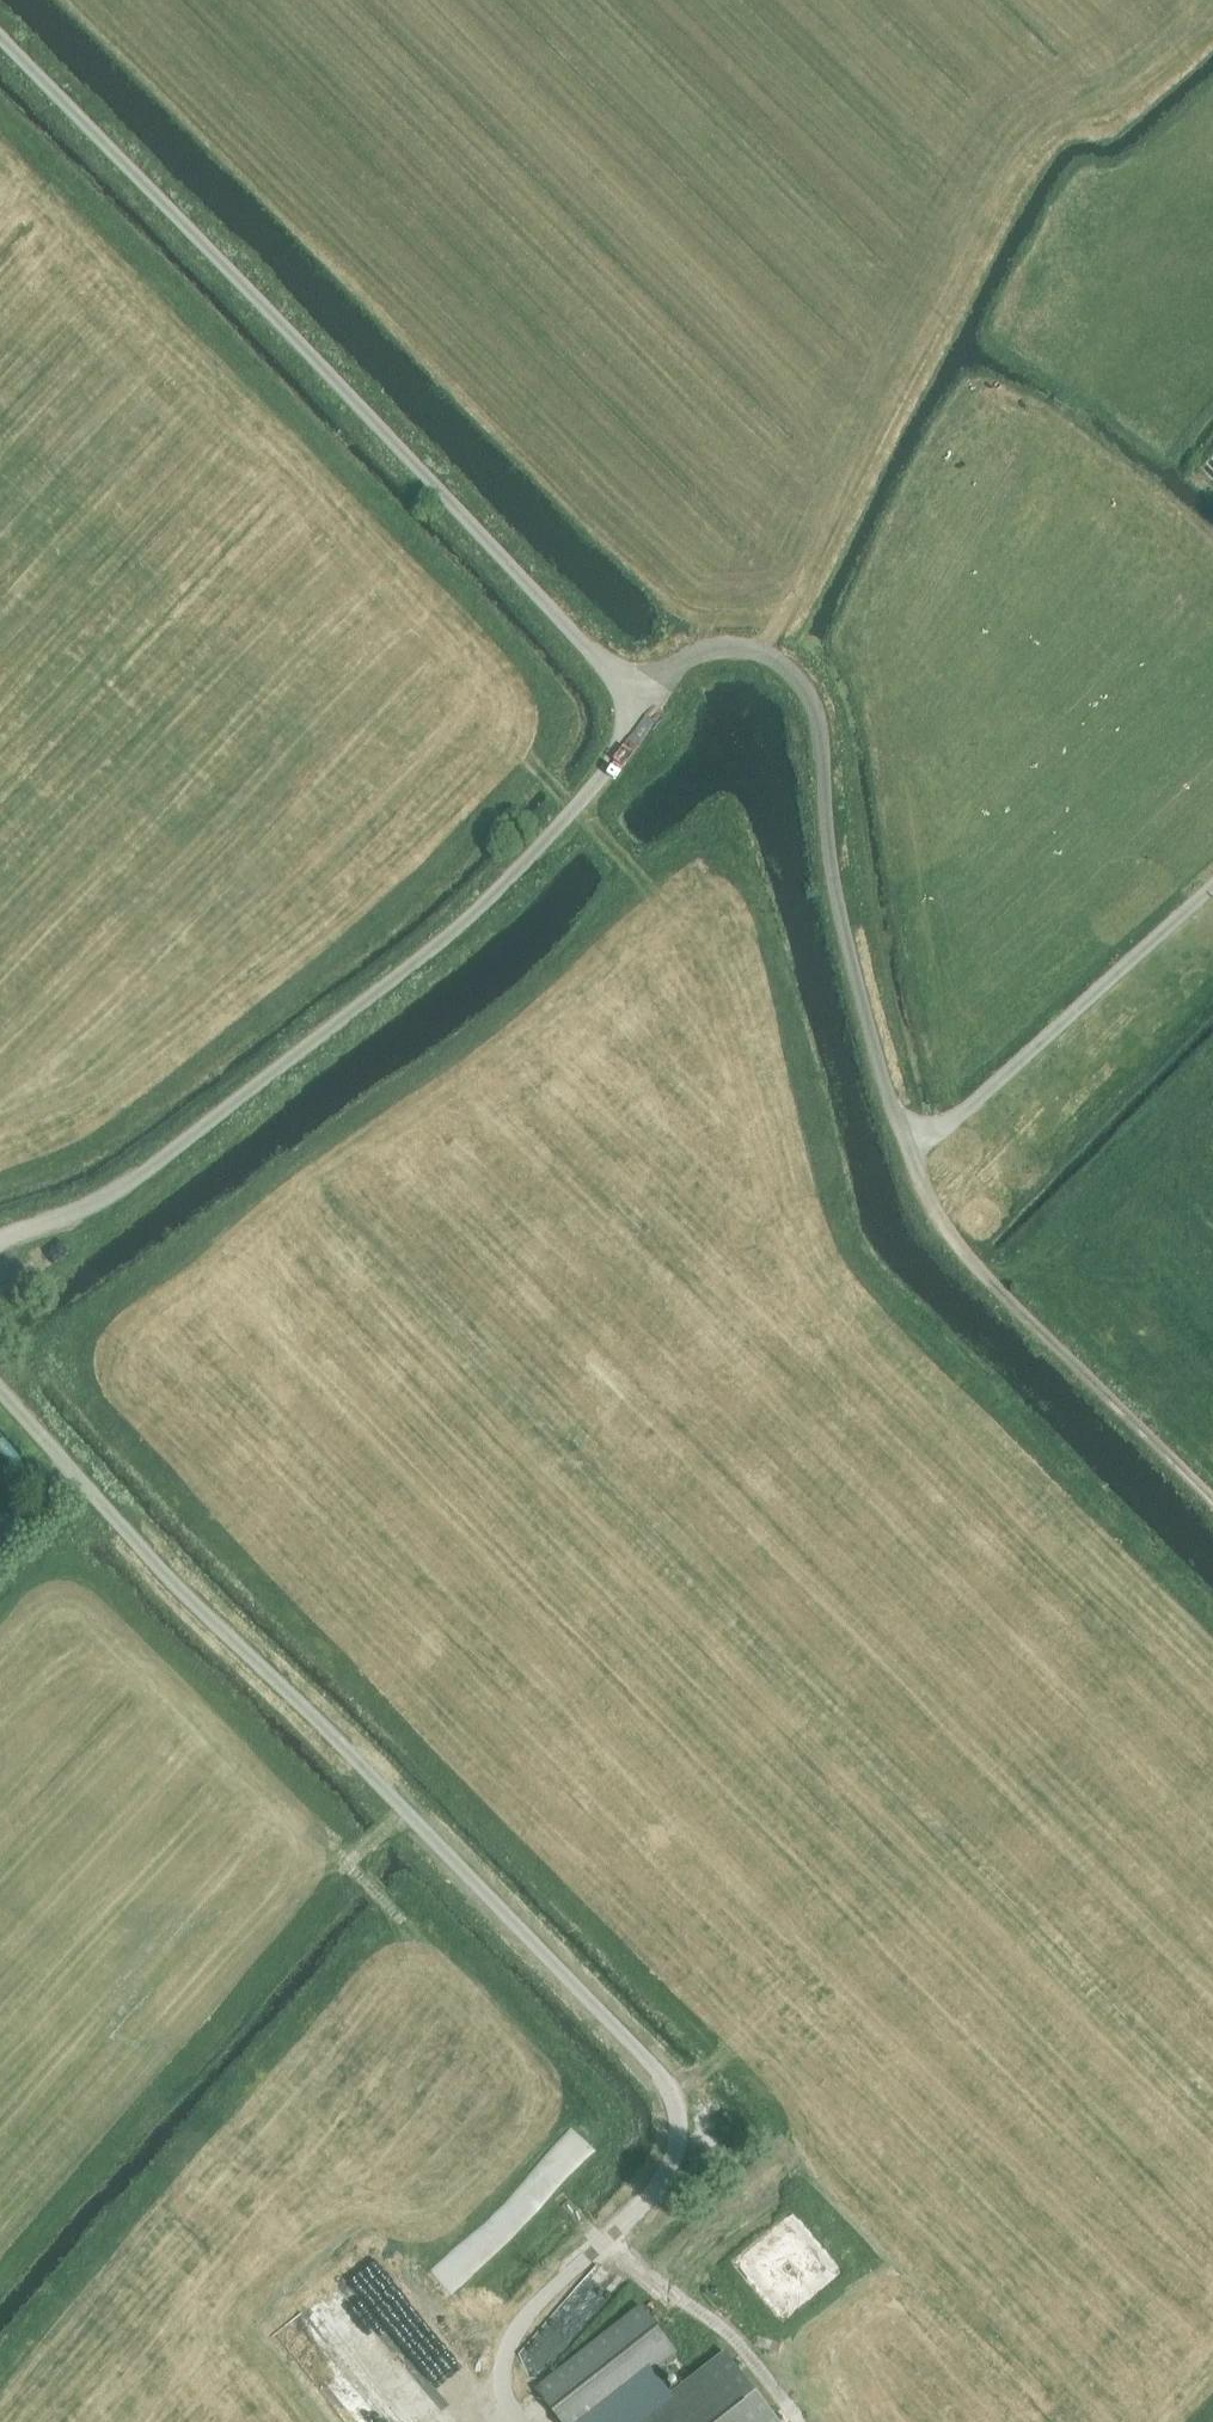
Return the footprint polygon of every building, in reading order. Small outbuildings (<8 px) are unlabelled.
[(8,1475),(0,1467),(0,1484),(8,1475)] [(311,2315),(367,2384),(391,2365),(335,2296),(311,2315)] [(676,2352),(641,2306),(535,2389),(561,2421),(587,2421),(653,2370),(676,2352)] [(725,2353),(672,2395),(637,2421),(779,2421),(725,2353)] [(672,2395),(653,2370),(587,2421),(637,2421),(672,2395)]
